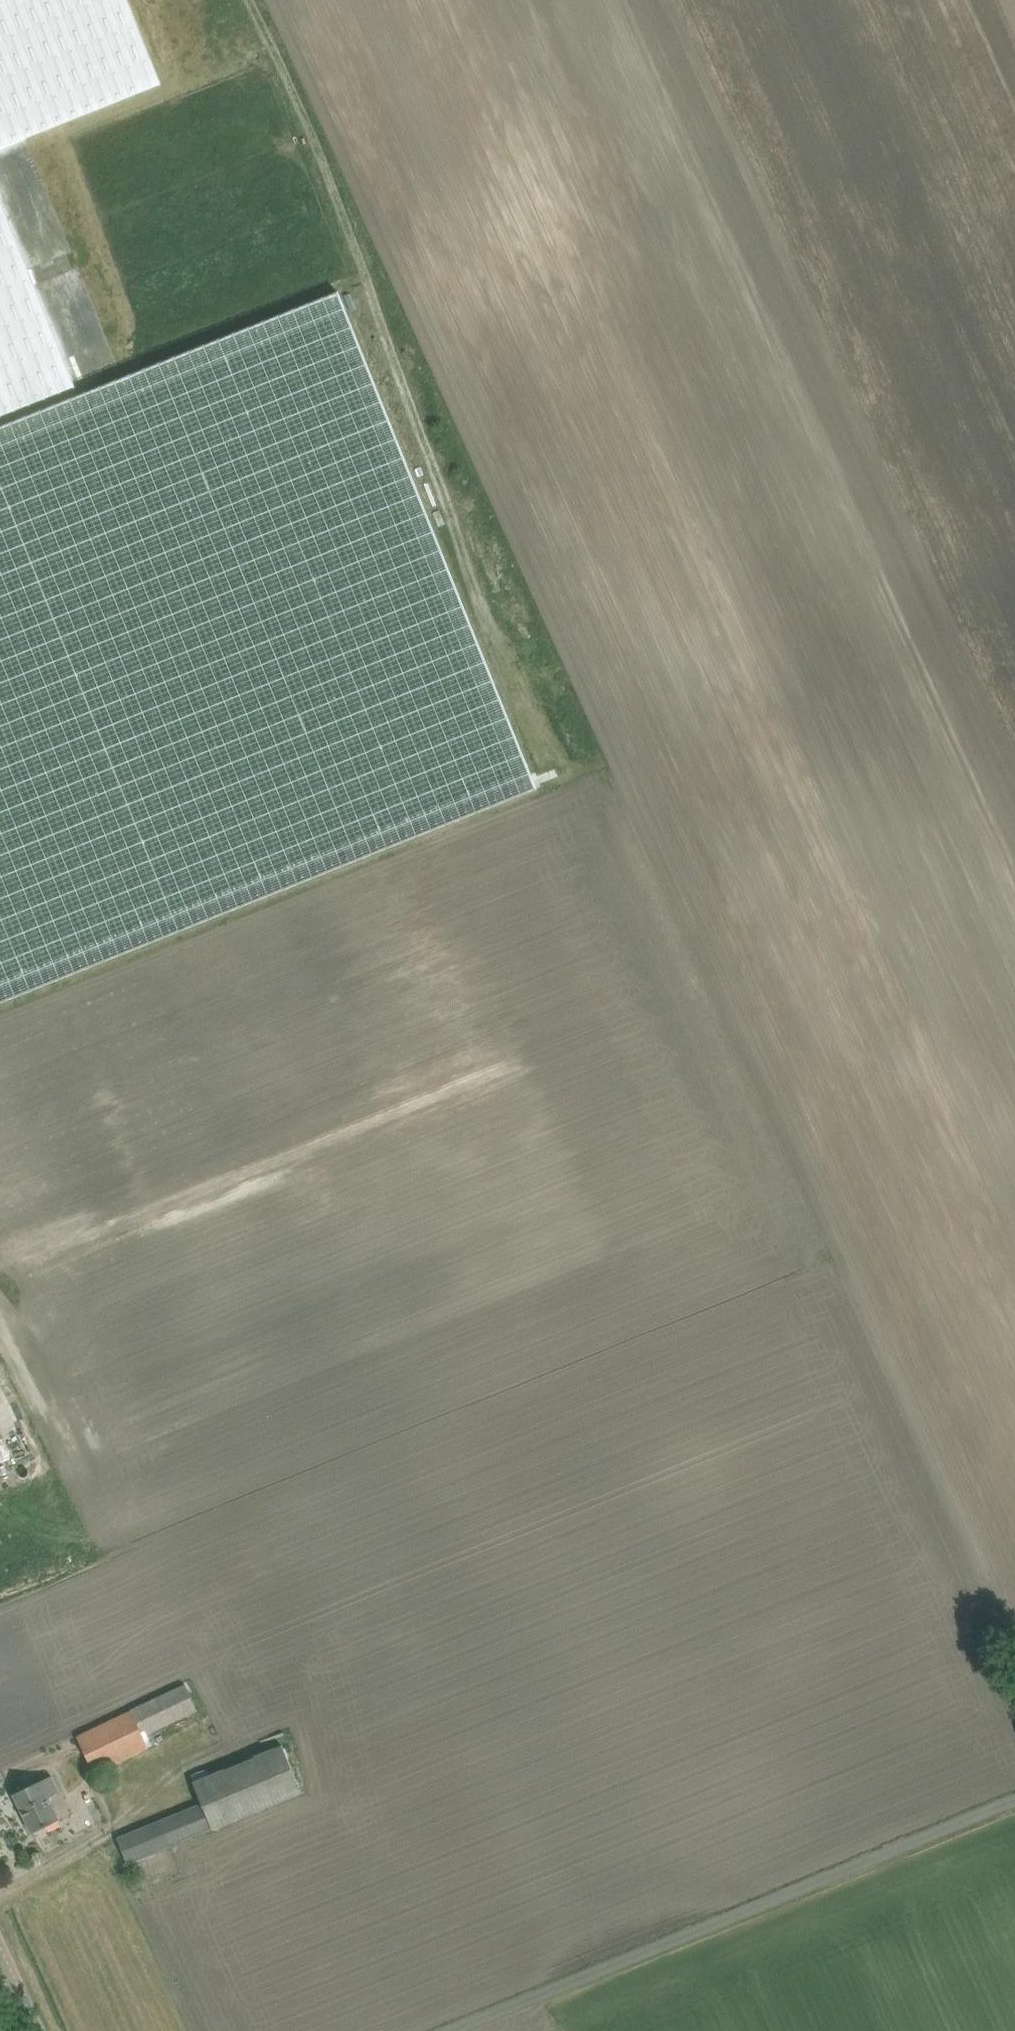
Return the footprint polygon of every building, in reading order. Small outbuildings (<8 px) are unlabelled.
[(161,84),(128,0),(0,0),(0,148),(161,84)] [(76,389),(0,198),(0,419),(76,389)] [(538,789),(340,293),(0,428),(0,1003),(538,789)] [(77,1736),(90,1762),(95,1774),(154,1745),(148,1734),(198,1710),(185,1684),(77,1736)] [(119,1838),(130,1864),(305,1791),(285,1744),(194,1782),(203,1803),(119,1838)] [(53,1775),(14,1794),(33,1833),(61,1819),(50,1797),(61,1791),(53,1775)]
